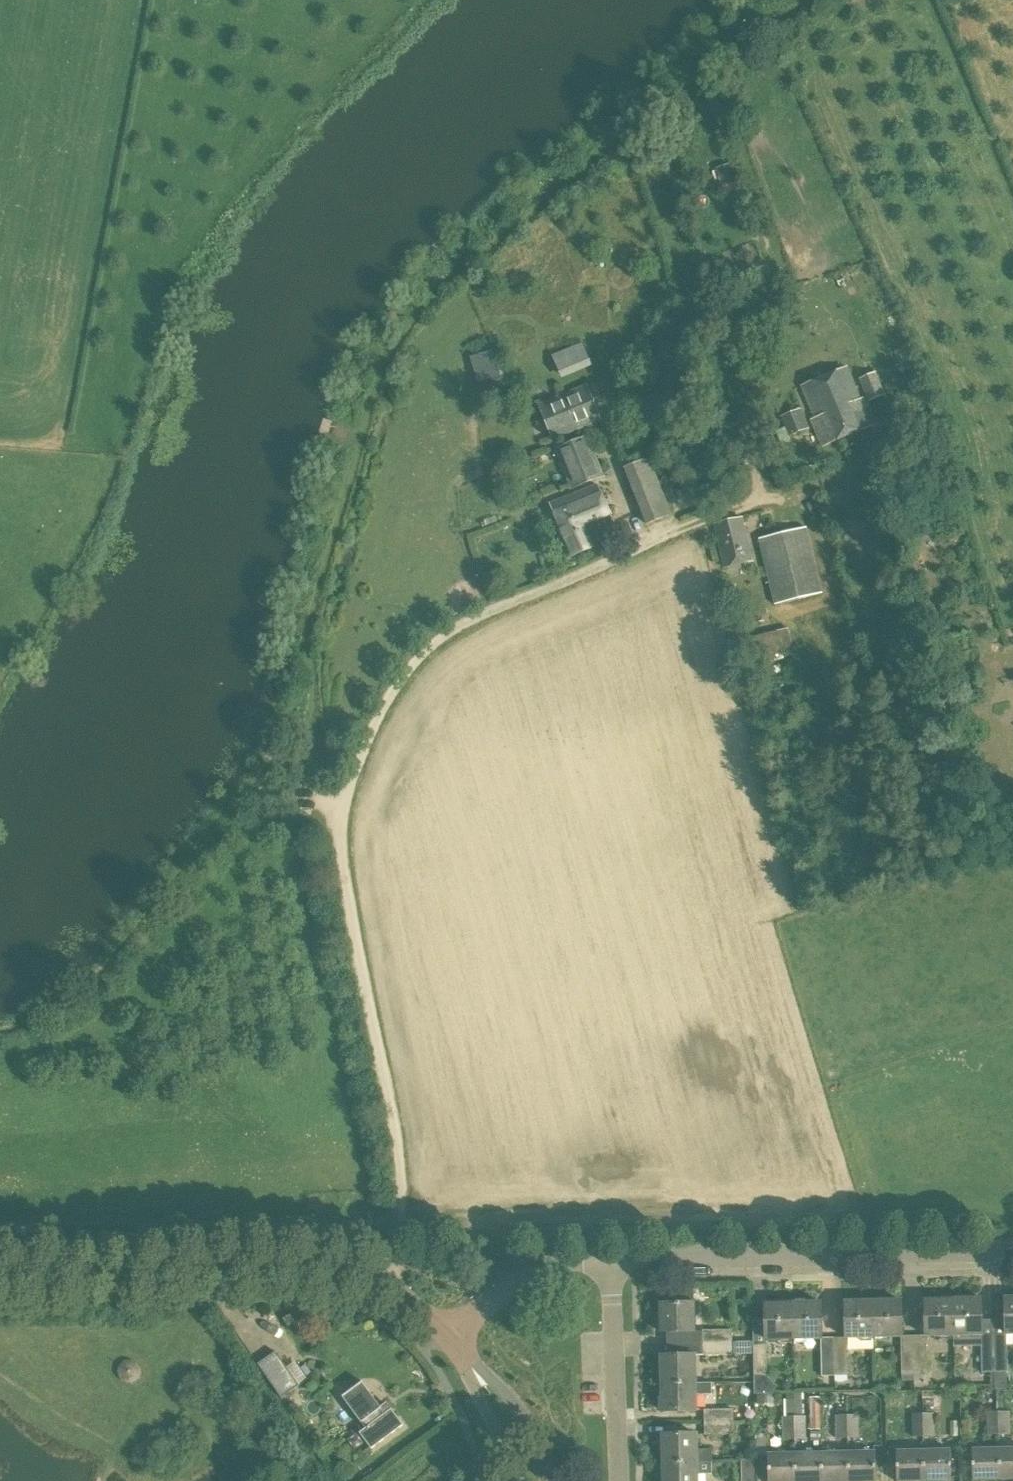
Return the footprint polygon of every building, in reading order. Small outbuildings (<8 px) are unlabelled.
[(722,187),(739,182),(733,162),(716,168),(722,187)] [(746,282),(766,276),(761,258),(741,264),(746,282)] [(588,342),(558,354),(566,372),(595,361),(588,342)] [(479,387),(503,379),(494,349),(470,357),(479,387)] [(860,399),(847,367),(802,386),(815,417),(811,419),(822,446),(875,424),(864,397),(860,399)] [(876,376),(875,372),(859,378),(868,401),(891,391),(884,373),(876,376)] [(552,440),(601,420),(586,384),(537,404),(552,440)] [(788,437),(808,429),(800,408),(780,416),(788,437)] [(541,442),(551,438),(547,427),(536,431),(541,442)] [(571,490),(604,476),(587,435),(554,449),(571,490)] [(646,524),(670,514),(648,458),(624,468),(646,524)] [(572,556),(592,548),(587,536),(614,525),(597,484),(550,504),(572,556)] [(725,567),(752,560),(742,517),(714,524),(725,567)] [(774,604),(822,592),(806,528),(758,540),(774,604)] [(773,613),(771,606),(747,613),(754,636),(739,641),(747,669),(784,658),(782,651),(793,648),(787,628),(785,628),(781,611),(773,613)] [(694,1302),(693,1290),(674,1291),(674,1303),(661,1303),(661,1332),(695,1331),(694,1302)] [(953,1298),(954,1334),(982,1334),(981,1297),(953,1298)] [(1012,1334),(1012,1297),(1004,1297),(1005,1334),(1012,1334)] [(926,1335),(954,1334),(953,1298),(925,1299),(926,1335)] [(846,1337),(874,1336),(873,1300),(845,1301),(846,1337)] [(873,1300),(874,1336),(902,1335),(901,1300),(873,1300)] [(793,1302),(794,1338),(822,1337),(821,1301),(793,1302)] [(765,1338),(794,1338),(793,1302),(765,1302),(765,1338)] [(702,1342),(732,1341),(732,1329),(702,1330),(702,1342)] [(732,1341),(702,1342),(702,1355),(732,1355),(732,1341)] [(994,1341),(981,1341),(982,1372),(995,1372),(994,1341)] [(1005,1341),(994,1341),(995,1372),(1007,1372),(1006,1341),(1005,1341)] [(914,1342),(901,1343),(902,1374),(914,1374),(914,1342)] [(926,1342),(914,1342),(914,1374),(927,1373),(926,1342)] [(845,1344),(834,1345),(834,1376),(847,1375),(847,1344),(845,1344)] [(834,1345),(821,1345),(822,1376),(834,1376),(834,1345)] [(754,1394),(756,1394),(776,1393),(776,1385),(767,1377),(766,1346),(753,1347),(754,1394)] [(281,1397),(298,1385),(276,1352),(258,1364),(281,1397)] [(662,1383),(696,1382),(696,1354),(662,1355),(662,1383)] [(696,1382),(662,1383),(663,1410),(697,1410),(696,1382)] [(380,1407),(362,1383),(343,1397),(366,1428),(359,1433),(371,1448),(403,1424),(386,1403),(380,1407)] [(802,1416),(801,1392),(785,1392),(786,1399),(785,1399),(785,1416),(782,1416),(783,1439),(806,1439),(805,1415),(802,1416)] [(810,1429),(819,1429),(819,1397),(810,1397),(810,1429)] [(913,1408),(930,1408),(930,1397),(913,1397),(913,1408)] [(734,1409),(704,1410),(704,1422),(734,1421),(734,1409)] [(987,1435),(999,1434),(999,1410),(986,1411),(987,1435)] [(999,1410),(999,1434),(1010,1434),(1009,1410),(999,1410)] [(912,1437),(924,1437),(924,1413),(911,1413),(912,1437)] [(924,1413),(924,1437),(934,1437),(934,1413),(924,1413)] [(836,1439),(858,1438),(858,1415),(835,1415),(836,1439)] [(734,1421),(704,1422),(704,1435),(734,1434),(734,1421)] [(819,1441),(820,1431),(811,1431),(811,1440),(819,1441)] [(698,1461),(698,1462),(712,1462),(711,1449),(697,1450),(697,1435),(663,1435),(663,1462),(698,1461)] [(1000,1479),(1012,1479),(1012,1448),(1000,1449),(1000,1479)] [(925,1450),(925,1480),(952,1480),(952,1449),(925,1450)] [(974,1480),(1000,1479),(1000,1449),(973,1449),(974,1480)] [(925,1480),(925,1450),(898,1450),(898,1480),(913,1480),(925,1480)] [(849,1451),(822,1452),(823,1480),(850,1480),(849,1451)] [(850,1480),(876,1480),(875,1451),(849,1451),(850,1480)] [(822,1452),(795,1453),(796,1480),(823,1480),(822,1452)] [(795,1453),(768,1453),(769,1480),(796,1480),(795,1453)] [(741,1459),(742,1480),(755,1480),(754,1459),(741,1459)] [(698,1462),(698,1461),(663,1462),(664,1480),(698,1480),(698,1462)]
